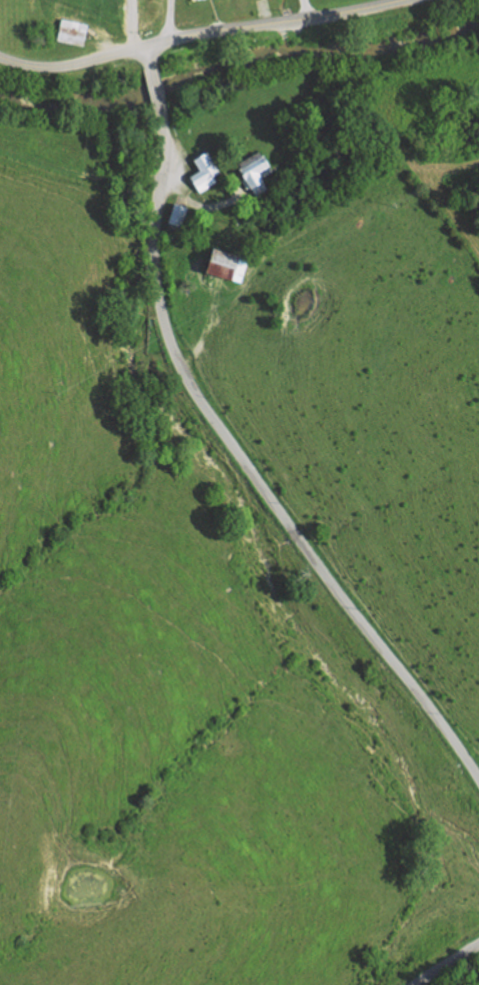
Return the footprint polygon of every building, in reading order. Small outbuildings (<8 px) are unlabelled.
[(88,23),(83,45),(55,39),(60,18),(88,23)] [(250,188),(237,164),(260,151),(271,170),(261,176),(263,180),(250,188)] [(206,152),(219,172),(214,176),(216,180),(200,191),(191,177),(199,171),(193,161),(206,152)] [(186,207),(180,227),(167,223),(173,203),(186,207)] [(257,234),(265,243),(257,251),(248,241),(257,234)] [(239,256),(231,281),(206,274),(213,249),(239,256)]
